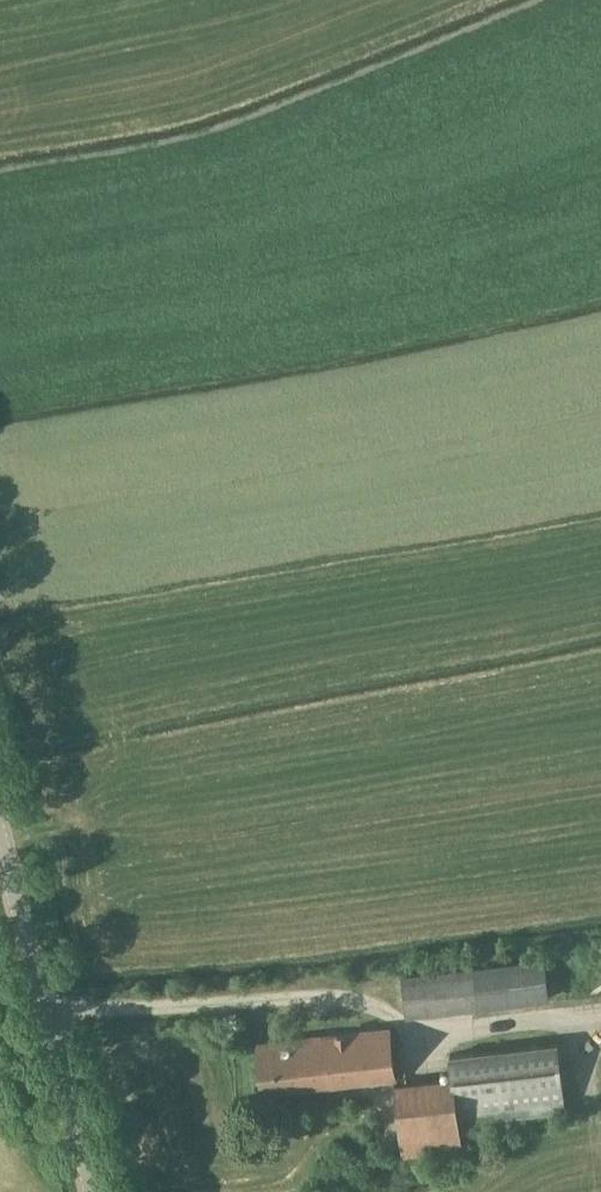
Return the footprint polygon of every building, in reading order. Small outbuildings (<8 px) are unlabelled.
[(546,960),(402,975),(406,1014),(550,1000),(546,960)] [(390,1028),(258,1043),(263,1092),(395,1077),(390,1028)] [(397,1088),(404,1154),(486,1144),(492,1116),(566,1108),(559,1041),(451,1054),(454,1082),(397,1088)]
